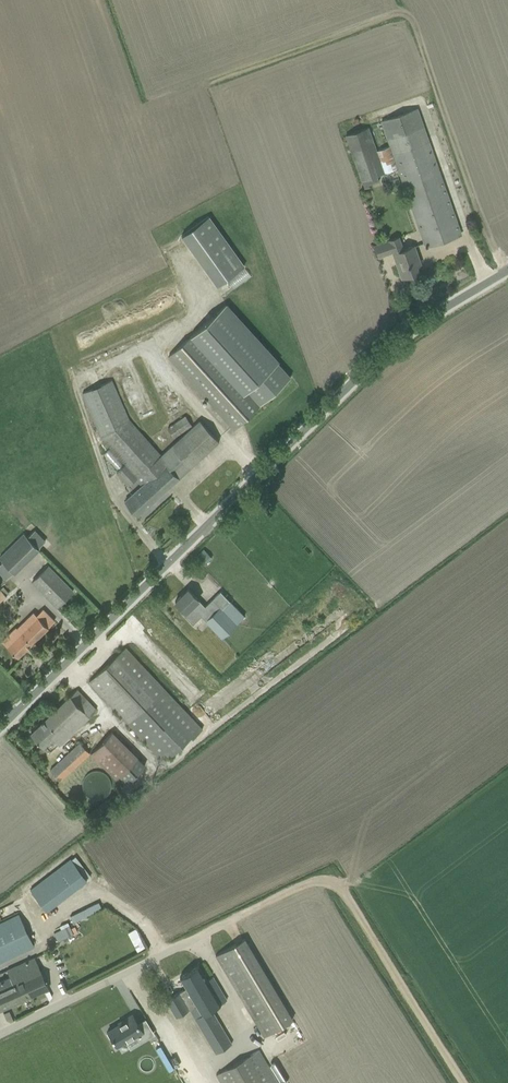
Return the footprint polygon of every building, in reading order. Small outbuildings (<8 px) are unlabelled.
[(390,146),(398,168),(426,246),(460,234),(416,109),(381,121),(390,146)] [(346,135),(361,180),(362,180),(384,172),(376,151),(368,127),(346,135)] [(384,173),(398,168),(390,146),(376,151),(384,172),(384,173)] [(387,181),(384,173),(384,172),(362,180),(361,180),(359,181),(362,189),(387,181)] [(208,217),(181,236),(217,286),(243,266),(208,217)] [(415,265),(420,264),(414,246),(404,249),(399,236),(373,245),(378,258),(393,252),(402,277),(418,272),(415,265)] [(168,357),(226,421),(233,429),(260,404),(291,376),(278,362),(280,360),(227,303),(195,332),(168,357)] [(117,473),(128,486),(136,479),(142,485),(125,501),(138,515),(219,442),(211,434),(199,421),(161,456),(128,419),(112,380),(82,393),(101,437),(126,464),(117,473)] [(167,427),(174,437),(192,425),(185,415),(167,427)] [(45,541),(34,530),(27,537),(24,533),(0,556),(0,559),(2,561),(0,563),(0,573),(6,579),(13,572),(14,573),(39,549),(38,548),(45,541)] [(196,557),(203,564),(211,557),(203,549),(196,557)] [(31,582),(48,599),(56,607),(73,590),(48,565),(31,582)] [(244,615),(220,591),(205,606),(188,589),(175,602),(185,612),(183,614),(193,624),(201,616),(222,637),(244,615)] [(48,627),(54,620),(42,609),(36,615),(33,612),(14,630),(14,629),(2,641),(18,657),(48,627)] [(171,696),(125,648),(89,682),(96,690),(135,731),(157,755),(164,749),(170,756),(190,737),(192,739),(202,729),(171,696)] [(77,689),(30,733),(38,741),(43,747),(52,739),(59,746),(65,739),(89,717),(88,717),(96,710),(84,697),(77,689)] [(92,728),(86,732),(95,745),(101,742),(92,728)] [(90,753),(115,779),(119,775),(127,783),(144,765),(111,732),(90,753)] [(64,757),(50,770),(59,780),(89,753),(80,742),(67,754),(64,757)] [(30,890),(46,911),(78,887),(91,877),(75,855),(62,865),(30,890)] [(100,902),(73,915),(76,921),(103,908),(100,902)] [(34,946),(19,914),(0,923),(0,962),(34,946)] [(70,923),(55,929),(58,939),(74,934),(70,923)] [(138,951),(146,946),(139,933),(131,937),(138,951)] [(244,938),(216,955),(253,1019),(264,1036),(264,1037),(292,1020),(292,1019),(298,1016),(292,1007),(287,1010),(244,938)] [(34,957),(7,970),(10,977),(2,980),(5,986),(0,988),(0,1010),(48,988),(34,957)] [(211,1009),(227,1000),(213,976),(207,980),(198,966),(180,977),(186,988),(166,1000),(167,1001),(166,1003),(168,1005),(170,1006),(176,1017),(190,1008),(196,1018),(216,1052),(231,1043),(211,1009)] [(108,1031),(106,1032),(110,1039),(112,1038),(117,1046),(125,1041),(126,1043),(126,1042),(143,1032),(138,1023),(132,1014),(124,1018),(125,1020),(119,1023),(108,1030),(108,1031)] [(258,1050),(219,1072),(226,1082),(278,1082),(258,1050)]
